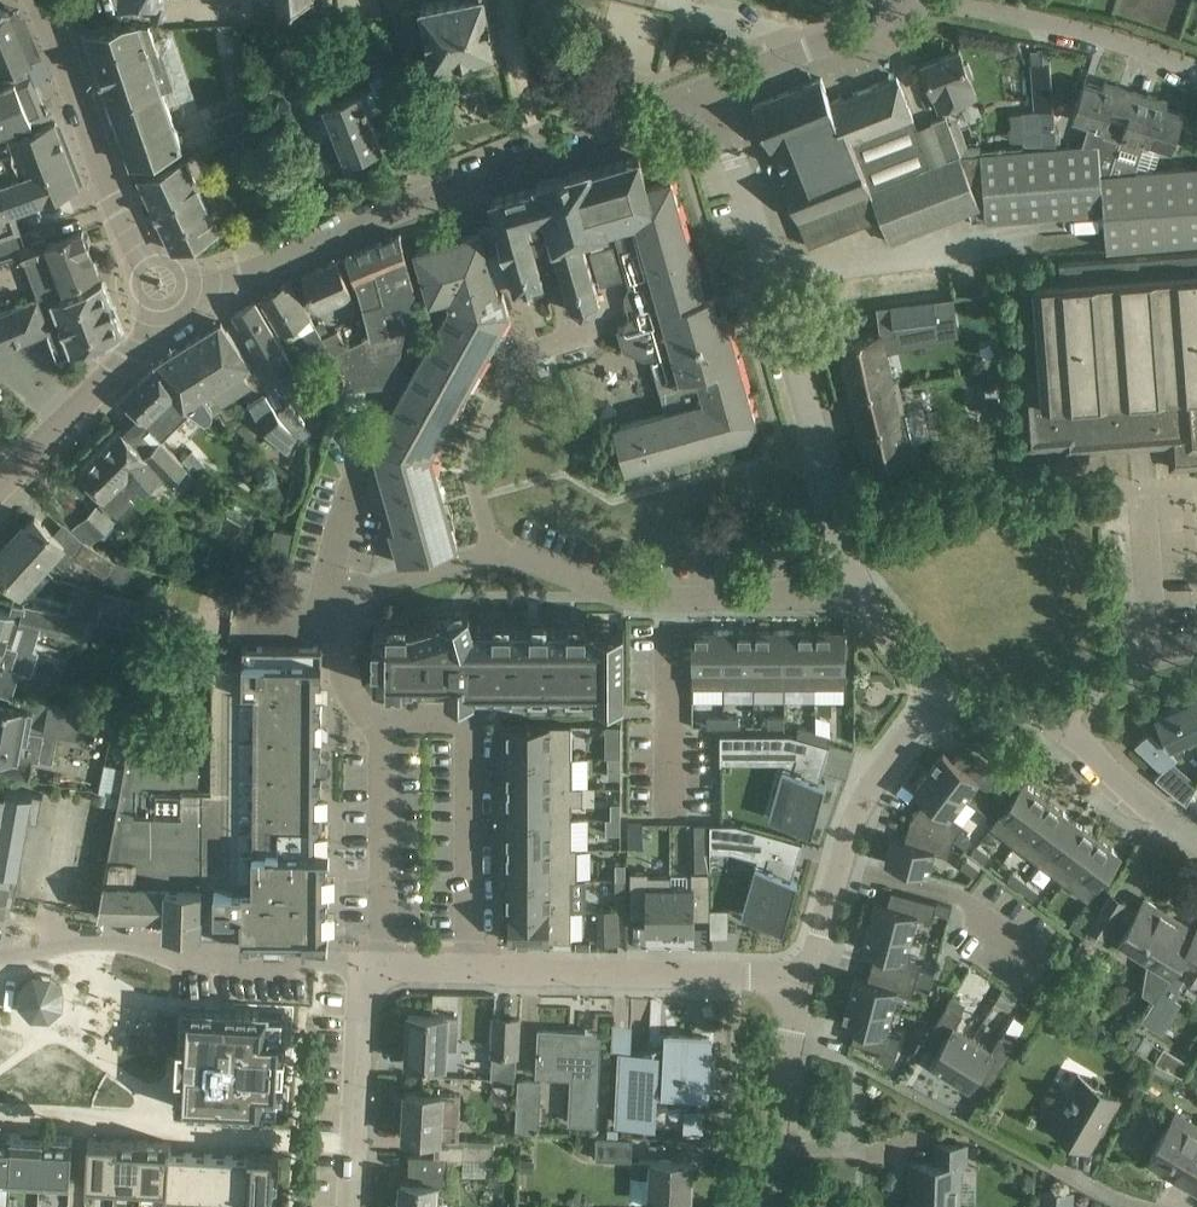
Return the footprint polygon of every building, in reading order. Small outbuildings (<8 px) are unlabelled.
[(408,46),(418,44),(429,42),(433,62),(496,50),(485,0),(442,0),(421,4),(422,7),(401,11),(408,46)] [(0,7),(0,86),(5,90),(8,88),(14,101),(22,98),(18,88),(34,81),(31,74),(29,75),(24,64),(31,61),(9,11),(0,7)] [(85,32),(130,163),(182,145),(156,71),(164,68),(150,26),(122,23),(85,32)] [(325,25),(303,34),(310,54),(333,44),(325,25)] [(325,105),(338,137),(339,140),(346,159),(350,158),(351,160),(365,155),(364,152),(381,145),(373,124),(369,115),(402,103),(393,80),(389,70),(376,36),(361,43),(374,76),(368,78),(372,87),(325,105)] [(970,80),(959,51),(923,65),(934,93),(940,107),(958,100),(959,101),(973,95),(968,81),(970,80)] [(1050,63),(1032,65),(1038,148),(1056,147),(1050,63)] [(753,105),(770,148),(777,145),(789,178),(783,181),(808,246),(880,218),(890,242),(985,205),(986,222),(1104,213),(1107,249),(1196,242),(1196,166),(1136,171),(1109,173),(1101,174),(1098,144),(1081,145),(1056,147),(1038,148),(979,153),(962,154),(947,160),(932,166),(897,76),(830,102),(821,77),(753,105)] [(34,81),(18,88),(22,98),(14,101),(8,88),(5,90),(0,86),(0,134),(47,115),(34,81)] [(1109,173),(1114,157),(1134,98),(1084,82),(1073,117),(1088,122),(1081,145),(1098,144),(1101,174),(1109,173)] [(1172,150),(1183,113),(1134,98),(1114,157),(1109,173),(1136,171),(1137,165),(1145,141),(1172,150)] [(962,154),(946,114),(932,120),(947,160),(962,154)] [(55,122),(10,139),(12,143),(0,150),(0,216),(80,185),(55,122)] [(639,156),(592,170),(609,230),(613,229),(632,296),(624,298),(628,311),(618,314),(611,325),(617,329),(619,329),(625,347),(645,356),(649,355),(666,412),(614,427),(626,469),(745,436),(743,431),(750,419),(755,418),(725,311),(717,313),(712,294),(704,296),(671,179),(647,186),(639,156)] [(219,230),(184,157),(139,178),(173,251),(219,230)] [(609,230),(592,170),(591,166),(536,182),(537,186),(491,199),(500,232),(504,245),(513,277),(516,286),(523,284),(526,297),(548,291),(546,284),(563,279),(571,306),(582,314),(594,311),(599,298),(581,238),(609,230)] [(99,274),(82,230),(46,244),(44,238),(20,247),(38,296),(99,274)] [(388,419),(373,446),(385,490),(396,528),(390,530),(396,552),(399,563),(457,547),(452,527),(447,528),(445,520),(444,516),(449,514),(451,514),(453,514),(452,511),(451,512),(449,513),(443,514),(441,505),(440,502),(444,501),(440,485),(435,469),(428,468),(429,456),(429,454),(439,455),(440,455),(440,456),(441,456),(442,453),(440,453),(433,453),(430,452),(431,438),(439,439),(446,425),(455,410),(453,408),(451,407),(452,405),(457,396),(461,399),(464,400),(464,401),(465,401),(466,399),(465,398),(465,399),(464,398),(458,395),(461,389),(464,384),(468,386),(477,370),(487,351),(483,349),(488,341),(489,338),(491,339),(496,342),(497,343),(499,341),(497,340),(492,338),(490,336),(496,325),(500,328),(508,313),(503,293),(499,294),(496,282),(495,282),(497,282),(513,277),(504,245),(504,246),(487,250),(483,237),(481,231),(461,236),(462,241),(460,241),(450,244),(449,240),(448,237),(449,236),(448,235),(445,236),(445,238),(446,237),(449,245),(442,247),(436,248),(435,244),(415,249),(422,274),(430,301),(448,296),(451,307),(435,335),(419,363),(404,391),(388,419)] [(373,245),(346,256),(355,278),(359,288),(366,315),(370,336),(364,338),(370,354),(401,346),(406,323),(410,303),(413,284),(402,242),(400,233),(373,245)] [(1060,265),(1062,284),(1033,286),(1040,372),(1021,373),(1027,449),(1064,446),(1065,452),(1169,444),(1171,467),(1196,465),(1196,255),(1060,265)] [(354,298),(337,260),(302,275),(316,306),(333,298),(336,306),(354,298)] [(596,273),(600,285),(622,279),(619,266),(596,273)] [(301,302),(289,281),(260,299),(285,342),(303,333),(319,361),(332,353),(322,337),(321,337),(301,302)] [(102,283),(53,302),(49,293),(38,296),(0,311),(0,349),(47,331),(58,359),(122,335),(102,283)] [(862,338),(839,344),(869,473),(917,462),(911,439),(898,379),(891,381),(883,347),(938,335),(934,299),(891,304),(895,332),(881,336),(880,334),(862,338)] [(291,362),(256,301),(233,315),(269,375),(291,362)] [(249,368),(221,322),(154,364),(174,396),(183,409),(205,424),(210,421),(211,420),(212,417),(212,413),(211,410),(202,397),(229,381),(238,395),(251,387),(242,372),(249,368)] [(338,329),(322,337),(332,353),(332,354),(347,346),(338,329)] [(347,346),(332,354),(344,378),(341,390),(394,386),(401,346),(370,354),(364,338),(347,346)] [(154,364),(120,398),(146,422),(154,415),(165,427),(183,409),(174,396),(154,364)] [(344,390),(343,390),(344,393),(345,410),(366,408),(365,388),(344,390)] [(290,403),(280,412),(288,422),(295,430),(305,422),(290,403)] [(275,406),(257,420),(287,454),(304,441),(295,430),(288,422),(280,412),(275,406)] [(171,481),(186,466),(160,440),(162,439),(151,428),(148,431),(136,418),(123,432),(121,431),(80,472),(104,496),(100,500),(110,511),(112,510),(118,515),(134,499),(129,493),(138,484),(143,489),(161,472),(171,481)] [(193,449),(183,459),(190,467),(207,464),(193,449)] [(114,521),(96,504),(80,521),(97,538),(114,521)] [(65,544),(35,516),(13,541),(43,568),(52,558),(60,565),(72,551),(65,544)] [(286,549),(291,529),(275,525),(270,545),(286,549)] [(85,540),(74,556),(105,577),(115,560),(85,540)] [(13,541),(0,555),(0,573),(21,592),(43,568),(13,541)] [(75,583),(71,597),(92,602),(95,588),(75,583)] [(104,590),(97,618),(152,631),(159,603),(104,590)] [(12,694),(19,671),(31,674),(38,649),(33,648),(38,629),(83,640),(88,618),(23,604),(22,607),(13,604),(11,611),(0,608),(0,690),(12,694)] [(566,694),(586,694),(586,693),(588,693),(595,693),(595,700),(624,700),(624,684),(624,626),(474,626),(469,610),(412,626),(374,626),(374,685),(431,685),(446,685),(446,696),(475,696),(475,693),(511,693),(529,693),(529,694),(549,694),(549,693),(566,693),(566,694)] [(723,631),(692,631),(692,687),(723,687),(723,631)] [(754,631),(723,631),(723,687),(754,687),(754,631)] [(784,631),(754,631),(754,687),(784,687),(784,631)] [(815,631),(784,631),(784,687),(815,687),(815,631)] [(846,631),(815,631),(815,687),(846,687),(846,631)] [(98,911),(165,914),(165,929),(201,930),(201,934),(241,935),(241,941),(328,941),(329,847),(321,847),(322,647),(243,646),(243,661),(211,661),(210,741),(202,741),(202,751),(130,738),(98,911)] [(1192,695),(1194,699),(1157,716),(1153,708),(1140,722),(1149,731),(1135,745),(1163,771),(1185,748),(1177,741),(1196,732),(1196,693),(1192,695)] [(31,776),(34,758),(38,760),(52,762),(58,730),(94,737),(99,710),(28,697),(26,706),(0,701),(0,770),(31,776)] [(723,726),(723,716),(708,716),(707,726),(723,726)] [(739,716),(723,716),(723,726),(739,726),(739,716)] [(768,726),(784,726),(784,716),(768,716),(768,726)] [(508,725),(508,757),(574,757),(574,725),(508,725)] [(606,757),(620,757),(621,726),(606,726),(606,757)] [(812,740),(815,730),(799,726),(797,735),(812,740)] [(830,734),(815,730),(812,740),(827,744),(830,734)] [(796,758),(792,771),(783,769),(769,818),(811,830),(825,781),(820,779),(829,745),(790,734),(720,734),(720,763),(722,763),(722,756),(792,756),(796,758)] [(943,752),(928,771),(964,798),(977,782),(989,791),(1000,776),(963,748),(954,760),(943,752)] [(573,788),(574,757),(508,757),(508,787),(573,788)] [(608,777),(620,777),(620,758),(608,758),(608,777)] [(925,799),(910,818),(953,839),(959,831),(964,825),(952,815),(964,798),(928,771),(914,791),(925,799)] [(1185,797),(1196,784),(1196,782),(1188,773),(1175,787),(1185,797)] [(1006,788),(1013,794),(1023,782),(1015,776),(1006,788)] [(990,827),(1014,845),(1048,800),(1023,782),(1013,794),(990,827)] [(0,787),(0,907),(5,907),(6,903),(12,904),(12,905),(13,906),(18,878),(10,877),(21,818),(38,821),(42,796),(43,796),(43,794),(0,787)] [(573,788),(508,787),(508,818),(573,818),(573,802),(583,802),(583,788),(573,788)] [(1014,845),(1039,864),(1073,819),(1048,800),(1014,845)] [(620,818),(620,803),(611,803),(611,818),(620,818)] [(573,818),(508,818),(508,848),(573,848),(573,818)] [(611,818),(611,833),(620,833),(620,818),(611,818)] [(949,856),(953,839),(910,818),(904,840),(891,837),(885,861),(928,873),(934,852),(949,856)] [(1039,864),(1063,882),(1097,837),(1073,819),(1039,864)] [(627,823),(627,835),(630,835),(642,835),(642,823),(628,823),(627,823)] [(706,823),(695,823),(695,842),(710,842),(710,823),(706,823)] [(741,915),(784,927),(798,877),(793,876),(802,842),(736,823),(710,823),(710,842),(710,852),(712,852),(712,846),(733,845),(768,856),(765,868),(755,866),(741,915)] [(959,831),(953,839),(966,848),(972,840),(959,831)] [(1063,882),(1088,901),(1122,856),(1097,837),(1063,882)] [(972,852),(984,862),(990,854),(977,845),(972,852)] [(508,879),(579,879),(579,848),(573,848),(508,848),(508,879)] [(974,876),(980,868),(967,858),(961,866),(974,876)] [(615,864),(615,879),(625,879),(625,864),(615,864)] [(630,871),(630,909),(630,918),(641,918),(646,918),(646,921),(646,931),(670,931),(670,875),(649,875),(649,871),(630,871)] [(670,875),(670,931),(694,931),(694,921),(694,918),(700,918),(710,918),(710,871),(691,871),(691,879),(691,886),(689,886),(675,886),(671,886),(671,875),(670,875)] [(1020,889),(1026,881),(1013,872),(1007,880),(1020,889)] [(515,909),(573,909),(588,909),(588,879),(579,879),(508,879),(508,909),(515,909)] [(625,879),(615,879),(615,899),(623,899),(625,899),(625,897),(625,879)] [(1020,889),(1033,898),(1039,891),(1026,881),(1020,889)] [(891,890),(887,905),(874,901),(868,925),(912,936),(917,916),(932,920),(934,911),(936,902),(891,890)] [(1112,891),(1111,891),(1088,927),(1090,927),(1091,925),(1104,934),(1103,936),(1104,936),(1127,900),(1125,900),(1124,902),(1111,893),(1112,891)] [(1171,970),(1195,931),(1144,899),(1120,938),(1148,956),(1143,992),(1154,998),(1171,970)] [(952,906),(936,902),(934,911),(949,916),(952,906)] [(515,909),(508,909),(508,940),(573,940),(573,909),(515,909)] [(617,911),(601,911),(602,922),(618,922),(617,911)] [(1069,926),(1082,936),(1088,928),(1075,918),(1069,926)] [(868,925),(862,948),(875,952),(871,966),(916,978),(919,968),(921,961),(906,957),(912,936),(868,925)] [(1195,931),(1171,970),(1154,998),(1142,1019),(1163,1033),(1181,1001),(1175,997),(1182,986),(1180,984),(1187,971),(1196,977),(1196,928),(1195,931)] [(871,966),(868,980),(854,976),(848,1000),(892,1011),(897,991),(912,995),(914,987),(916,978),(871,966)] [(19,998),(23,1004),(29,1009),(36,1012),(44,1012),(51,1009),(57,1004),(61,997),(62,990),(61,982),(57,975),(52,970),(45,967),(38,967),(31,969),(25,972),(21,977),(18,983),(17,990),(19,998)] [(919,968),(916,978),(932,982),(934,973),(919,968)] [(916,978),(914,987),(929,991),(932,982),(916,978)] [(952,995),(947,1003),(961,1012),(966,1003),(952,995)] [(848,1000),(842,1023),(855,1027),(851,1042),(881,1050),(896,1054),(901,1035),(886,1032),(892,1011),(848,1000)] [(947,1003),(922,1043),(936,1051),(929,1062),(949,1075),(973,1037),(955,1026),(963,1013),(961,1012),(947,1003)] [(177,1042),(176,1072),(179,1072),(177,1107),(262,1111),(263,1093),(281,1094),(282,1073),(284,1073),(285,1052),(283,1052),(285,1031),(282,1030),(282,1015),(267,1014),(268,1012),(182,1007),(180,1042),(177,1042)] [(459,1016),(410,1013),(407,1061),(444,1064),(445,1049),(458,1049),(459,1016)] [(516,1055),(518,1019),(494,1017),(492,1054),(516,1055)] [(1006,1028),(1001,1037),(1014,1045),(1020,1037),(1006,1028)] [(582,1031),(539,1029),(538,1053),(537,1065),(571,1067),(569,1121),(595,1123),(599,1045),(581,1044),(582,1031)] [(698,1095),(709,1095),(710,1075),(707,1075),(709,1037),(667,1035),(666,1047),(654,1051),(653,1054),(621,1053),(617,1123),(653,1124),(655,1098),(665,1095),(665,1090),(668,1091),(667,1103),(688,1105),(689,1092),(691,1092),(691,1094),(697,1094),(697,1097),(698,1097),(698,1095)] [(991,1048),(973,1037),(949,1075),(970,1088),(977,1077),(983,1080),(990,1085),(1015,1045),(1014,1045),(1001,1037),(999,1035),(991,1048)] [(1164,1047),(1155,1062),(1171,1071),(1177,1074),(1181,1077),(1190,1063),(1164,1047)] [(896,1054),(881,1050),(878,1059),(894,1063),(896,1054)] [(1171,1071),(1164,1083),(1170,1086),(1177,1074),(1171,1071)] [(1090,1148),(1119,1098),(1078,1074),(1068,1091),(1060,1086),(1041,1119),(1090,1148)] [(538,1131),(541,1080),(517,1078),(514,1131),(538,1131)] [(461,1094),(406,1091),(403,1137),(427,1138),(458,1139),(461,1094)] [(1170,1122),(1147,1161),(1196,1190),(1196,1122),(1193,1119),(1186,1132),(1170,1122)] [(11,1133),(0,1133),(0,1206),(7,1206),(11,1133)] [(73,1136),(11,1133),(7,1206),(69,1206),(73,1136)] [(88,1137),(86,1185),(115,1187),(117,1139),(88,1137)] [(494,1140),(463,1138),(462,1157),(493,1159),(494,1140)] [(629,1160),(630,1140),(596,1138),(595,1158),(629,1160)] [(117,1139),(115,1187),(141,1188),(143,1140),(117,1139)] [(143,1140),(141,1188),(165,1189),(165,1195),(166,1195),(169,1141),(143,1140)] [(169,1141),(166,1195),(187,1196),(189,1152),(170,1151),(171,1141),(169,1141)] [(959,1164),(966,1165),(967,1145),(937,1144),(936,1164),(913,1163),(912,1182),(917,1182),(917,1206),(958,1206),(959,1164)] [(229,1154),(227,1198),(247,1199),(250,1151),(248,1151),(248,1155),(229,1154)] [(250,1151),(247,1199),(276,1201),(279,1153),(250,1151)] [(189,1152),(187,1196),(207,1197),(209,1153),(189,1152)] [(209,1153),(207,1197),(227,1198),(229,1154),(209,1153)] [(436,1184),(446,1184),(447,1156),(417,1155),(415,1182),(401,1181),(400,1200),(397,1200),(396,1206),(435,1206),(436,1184)] [(521,1158),(520,1171),(534,1171),(534,1159),(521,1158)] [(690,1205),(692,1161),(638,1159),(638,1176),(650,1177),(649,1203),(690,1205)] [(1043,1191),(1042,1206),(1071,1206),(1072,1193),(1043,1191)]
